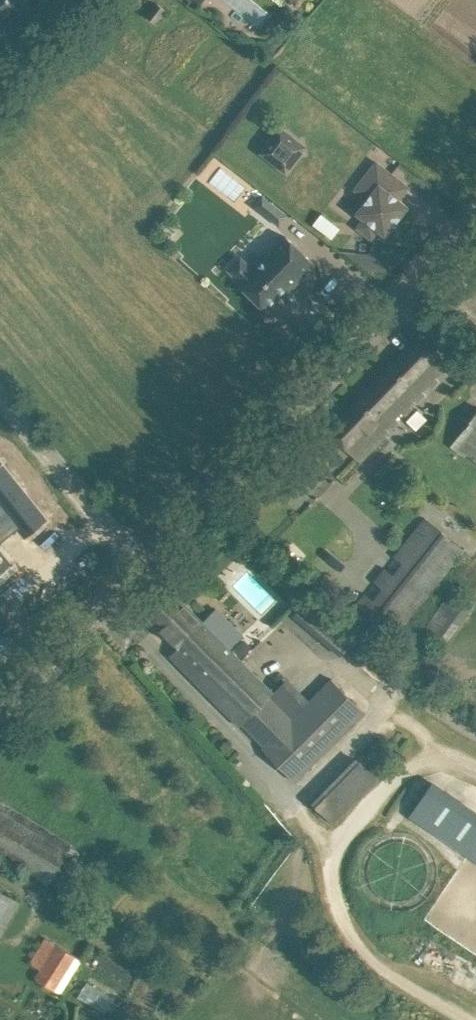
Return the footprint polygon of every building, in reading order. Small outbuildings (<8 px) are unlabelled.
[(5,24),(4,22),(18,10),(10,0),(0,0),(0,28),(5,24)] [(147,16),(155,22),(165,8),(158,2),(147,16)] [(297,157),(294,137),(280,126),(261,152),(286,171),(297,157)] [(353,189),(365,199),(356,211),(386,235),(408,205),(394,195),(404,182),(376,160),(353,189)] [(254,206),(266,215),(275,204),(262,194),(254,206)] [(321,212),(313,223),(332,237),(340,226),(321,212)] [(236,280),(266,308),(288,286),(291,288),(315,263),(286,235),(263,259),(260,256),(236,280)] [(328,430),(360,462),(390,431),(386,428),(389,425),(392,429),(400,421),(396,418),(402,412),(406,415),(413,407),(409,404),(415,397),(419,401),(426,394),(422,390),(428,384),(432,387),(439,380),(435,377),(441,370),(445,374),(453,366),(420,335),(328,430)] [(418,408),(407,420),(416,429),(427,417),(418,408)] [(475,465),(475,412),(450,445),(475,465)] [(11,527),(9,525),(14,521),(24,533),(43,517),(2,465),(0,466),(0,503),(10,515),(4,519),(3,517),(0,519),(0,536),(11,527)] [(348,617),(386,648),(466,548),(428,517),(348,617)] [(242,723),(294,775),(362,708),(334,680),(295,719),(271,695),(274,692),(230,648),(243,635),(217,609),(204,622),(173,590),(148,615),(179,645),(170,655),(240,725),(242,723)] [(424,629),(444,644),(471,607),(451,592),(424,629)] [(357,635),(308,594),(291,615),(340,655),(357,635)] [(310,800),(332,821),(375,775),(353,754),(310,800)] [(433,782),(410,817),(475,861),(475,810),(433,782)] [(11,896),(0,890),(0,914),(11,896)] [(61,992),(83,958),(46,934),(29,961),(42,969),(37,977),(61,992)] [(104,1011),(112,998),(85,983),(78,996),(104,1011)]
